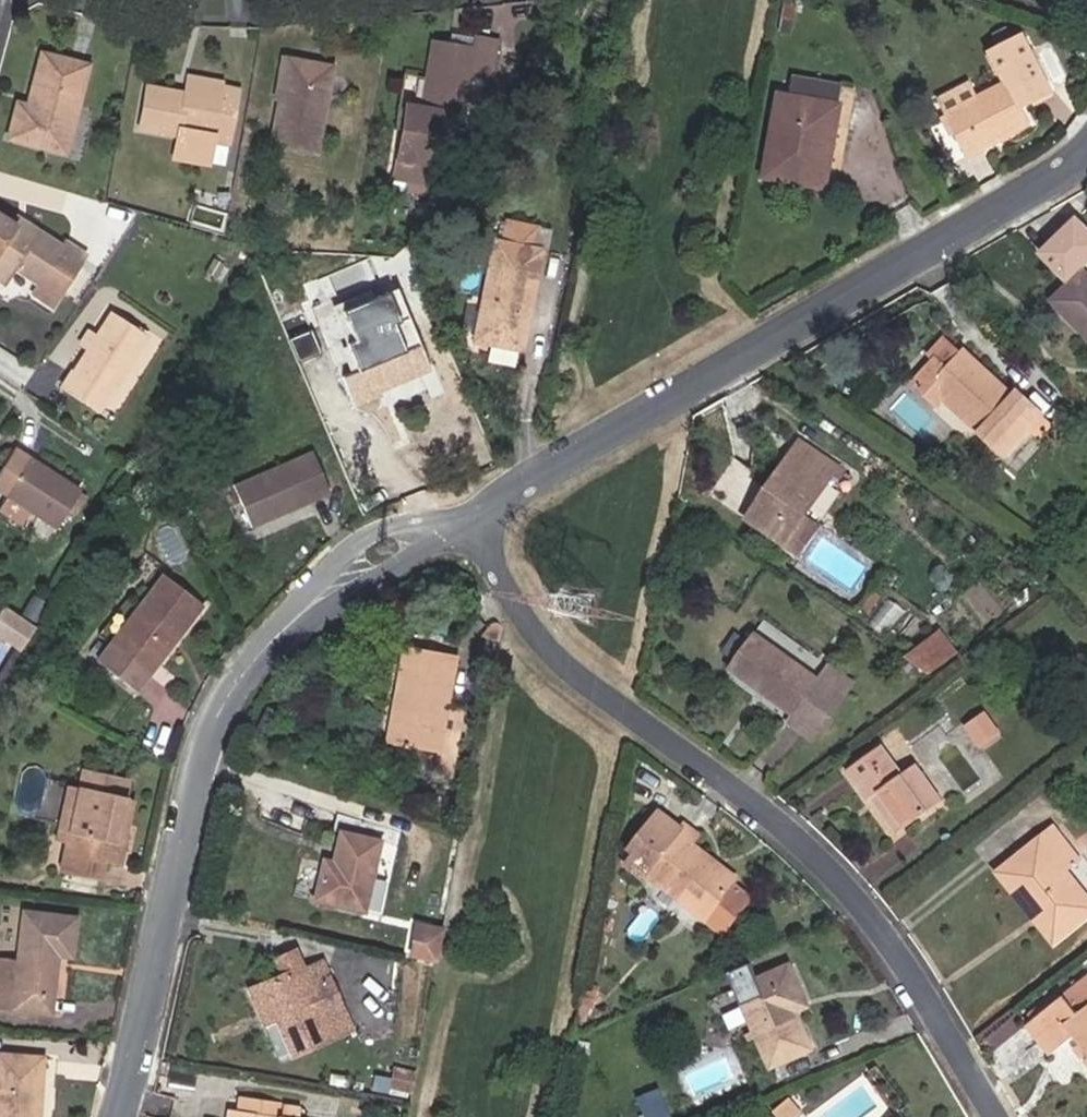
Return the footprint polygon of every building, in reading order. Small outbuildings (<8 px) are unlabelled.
[(798,0),(786,0),(783,16),(794,18),(798,0)] [(1007,84),(980,99),(948,116),(969,157),(1030,123),(1022,109),(1052,93),(1038,67),(1031,53),(1023,38),(992,54),(1007,84)] [(452,48),(451,59),(475,63),(476,52),(452,48)] [(1044,63),(1037,50),(1031,53),(1038,67),(1044,63)] [(475,63),(451,59),(435,57),(428,93),(434,93),(430,123),(407,120),(395,190),(429,195),(432,176),(445,178),(452,128),(464,129),(466,114),(483,117),(487,96),(498,98),(503,57),(476,52),(475,63)] [(70,159),(97,74),(52,60),(36,112),(23,108),(13,141),(70,159)] [(281,71),(277,90),(285,92),(280,112),(277,111),(268,153),(313,163),(330,81),(281,71)] [(226,91),(192,85),(189,96),(224,102),(226,91)] [(972,85),(940,102),(948,116),(980,99),(972,85)] [(285,92),(277,90),(272,110),(277,111),(280,112),(285,92)] [(189,101),(151,95),(144,138),(179,145),(175,168),(213,175),(218,151),(232,154),(242,105),(224,102),(189,96),(189,101)] [(771,148),(785,150),(781,179),(825,186),(839,106),(780,96),(771,148)] [(771,148),(767,176),(781,179),(785,150),(771,148)] [(0,215),(0,276),(7,280),(14,269),(29,278),(39,284),(32,296),(53,308),(62,294),(84,259),(87,255),(66,242),(63,246),(38,230),(34,237),(11,222),(0,215)] [(11,222),(34,237),(38,230),(15,216),(11,222)] [(508,222),(503,245),(494,243),(474,341),(519,349),(539,252),(530,251),(534,228),(508,222)] [(1076,222),(1042,254),(1066,279),(1086,260),(1086,233),(1076,222)] [(1084,273),(1054,302),(1086,338),(1086,277),(1084,273)] [(393,289),(389,281),(333,305),(350,342),(344,345),(356,371),(339,379),(352,407),(430,372),(393,289)] [(112,314),(97,336),(87,350),(62,388),(98,411),(147,337),(112,314)] [(87,329),(77,343),(87,350),(97,336),(87,329)] [(311,331),(290,340),(299,362),(321,354),(311,331)] [(949,342),(932,360),(936,364),(945,371),(961,353),(949,342)] [(514,366),(517,352),(490,346),(487,360),(514,366)] [(1018,392),(1012,398),(961,353),(945,371),(936,364),(915,387),(939,408),(945,402),(1005,456),(1042,414),(1018,392)] [(840,466),(800,438),(767,486),(772,490),(750,521),(799,555),(819,525),(807,516),(840,466)] [(54,526),(78,490),(15,448),(0,470),(0,490),(7,495),(0,506),(0,510),(21,524),(30,510),(54,526)] [(251,527),(329,494),(312,452),(234,485),(251,527)] [(767,486),(745,518),(750,521),(772,490),(767,486)] [(162,575),(134,611),(110,642),(94,663),(134,694),(202,606),(162,575)] [(21,621),(34,629),(46,612),(33,603),(21,621)] [(127,605),(103,636),(110,642),(134,611),(127,605)] [(767,619),(759,629),(815,674),(823,664),(767,619)] [(828,665),(818,678),(754,634),(730,669),(794,712),(789,719),(790,720),(814,736),(852,682),(828,665)] [(954,652),(940,635),(909,657),(930,671),(954,652)] [(459,733),(444,730),(448,706),(456,657),(403,648),(399,666),(409,667),(396,743),(438,750),(434,775),(451,778),(459,733)] [(396,743),(409,667),(399,666),(387,741),(396,743)] [(459,733),(463,709),(448,706),(444,730),(459,733)] [(998,731),(984,713),(966,727),(980,745),(998,731)] [(847,770),(869,799),(871,797),(877,793),(903,826),(941,798),(916,764),(903,772),(882,744),(847,770)] [(124,845),(116,843),(126,798),(130,780),(81,769),(77,788),(68,832),(94,838),(90,856),(121,863),(124,845)] [(67,785),(57,829),(68,832),(77,788),(67,785)] [(871,797),(897,831),(903,826),(877,793),(871,797)] [(124,845),(134,800),(126,798),(116,843),(124,845)] [(735,885),(712,866),(717,860),(695,842),(701,834),(685,820),(681,825),(659,808),(640,831),(645,836),(628,860),(706,921),(735,885)] [(1000,872),(1038,919),(1046,912),(1062,933),(1086,914),(1086,895),(1066,869),(1078,859),(1054,827),(1000,872)] [(339,830),(338,832),(331,862),(325,861),(322,860),(314,900),(362,911),(378,841),(378,839),(339,830)] [(735,885),(740,878),(717,860),(712,866),(735,885)] [(375,877),(365,909),(380,913),(390,882),(375,877)] [(724,936),(754,900),(735,885),(706,921),(724,936)] [(1038,919),(1054,940),(1062,933),(1046,912),(1038,919)] [(25,913),(19,962),(16,984),(0,982),(0,1009),(55,1015),(62,958),(76,960),(81,919),(74,918),(25,913)] [(442,930),(442,928),(417,922),(409,955),(417,957),(436,961),(442,930)] [(260,1012),(273,1006),(277,1017),(292,1053),(331,1037),(352,1027),(342,1005),(321,1014),(308,985),(330,976),(322,958),(300,967),(294,952),(276,960),(282,975),(249,989),(260,1012)] [(16,984),(19,962),(0,959),(0,982),(16,984)] [(795,1012),(792,1006),(805,1000),(789,964),(737,988),(755,1030),(770,1066),(811,1048),(795,1012)] [(342,1005),(330,976),(308,985),(321,1014),(342,1005)] [(595,1008),(598,991),(583,988),(580,1005),(588,1006),(595,1008)] [(720,996),(739,1038),(755,1030),(737,988),(720,996)] [(1078,1013),(1064,996),(1028,1025),(1051,1055),(1075,1035),(1086,1049),(1086,1005),(1078,1013)] [(795,1012),(808,1006),(805,1000),(792,1006),(795,1012)] [(588,1006),(580,1005),(577,1018),(586,1019),(588,1006)] [(260,1012),(264,1022),(277,1017),(273,1006),(260,1012)] [(41,1059),(0,1056),(0,1116),(37,1116),(41,1059)] [(659,1088),(639,1096),(647,1116),(655,1116),(668,1112),(659,1088)] [(239,1094),(237,1111),(279,1116),(281,1116),(283,1101),(239,1094)]
